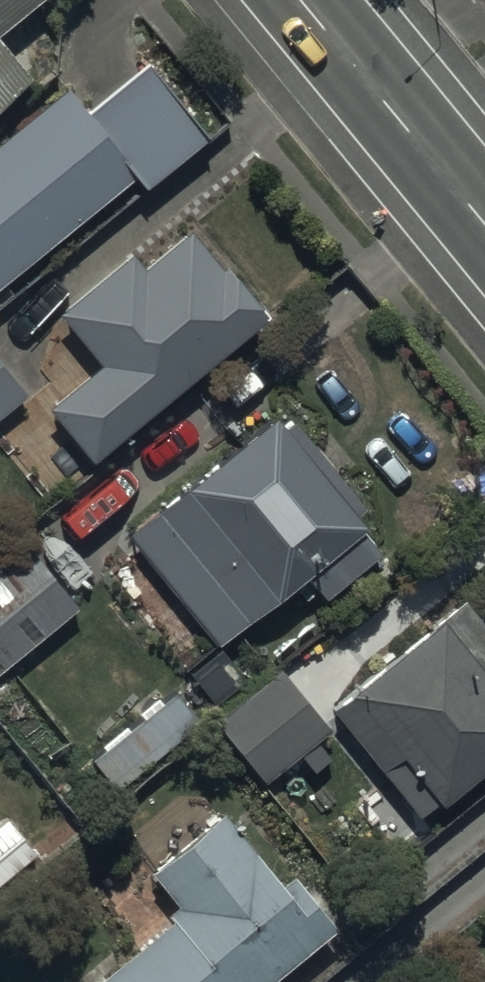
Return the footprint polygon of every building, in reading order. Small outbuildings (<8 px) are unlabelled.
[(46,0),(0,0),(0,38),(46,0)] [(23,83),(0,55),(0,102),(23,83)] [(144,61),(86,111),(66,88),(0,144),(0,293),(136,177),(146,188),(208,134),(144,61)] [(220,279),(183,234),(139,270),(127,256),(54,316),(96,366),(43,411),(88,466),(264,321),(225,274),(220,279)] [(28,393),(0,361),(0,417),(28,393)] [(365,514),(289,425),(282,431),(264,411),(226,443),(235,453),(125,547),(218,655),(304,581),(324,604),(380,557),(352,525),(365,514)] [(0,561),(0,668),(76,608),(23,542),(0,561)] [(453,619),(342,713),(383,761),(365,776),(398,815),(416,800),(435,822),(484,779),(484,657),(453,619)] [(277,658),(213,711),(262,771),(327,718),(277,658)] [(222,815),(148,875),(175,908),(165,916),(172,923),(100,981),(277,981),(337,933),(293,880),(283,888),(222,815)]
